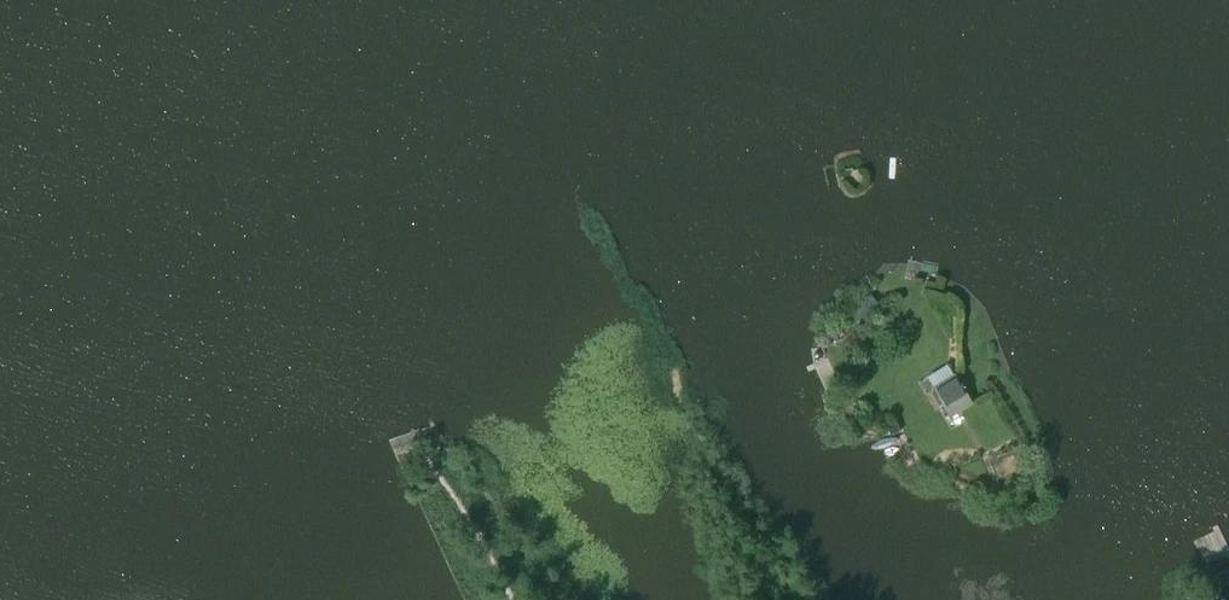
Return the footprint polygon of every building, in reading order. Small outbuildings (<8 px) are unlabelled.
[(935,392),(932,394),(939,405),(942,403),(950,417),(971,404),(953,374),(932,387),(935,392)]
